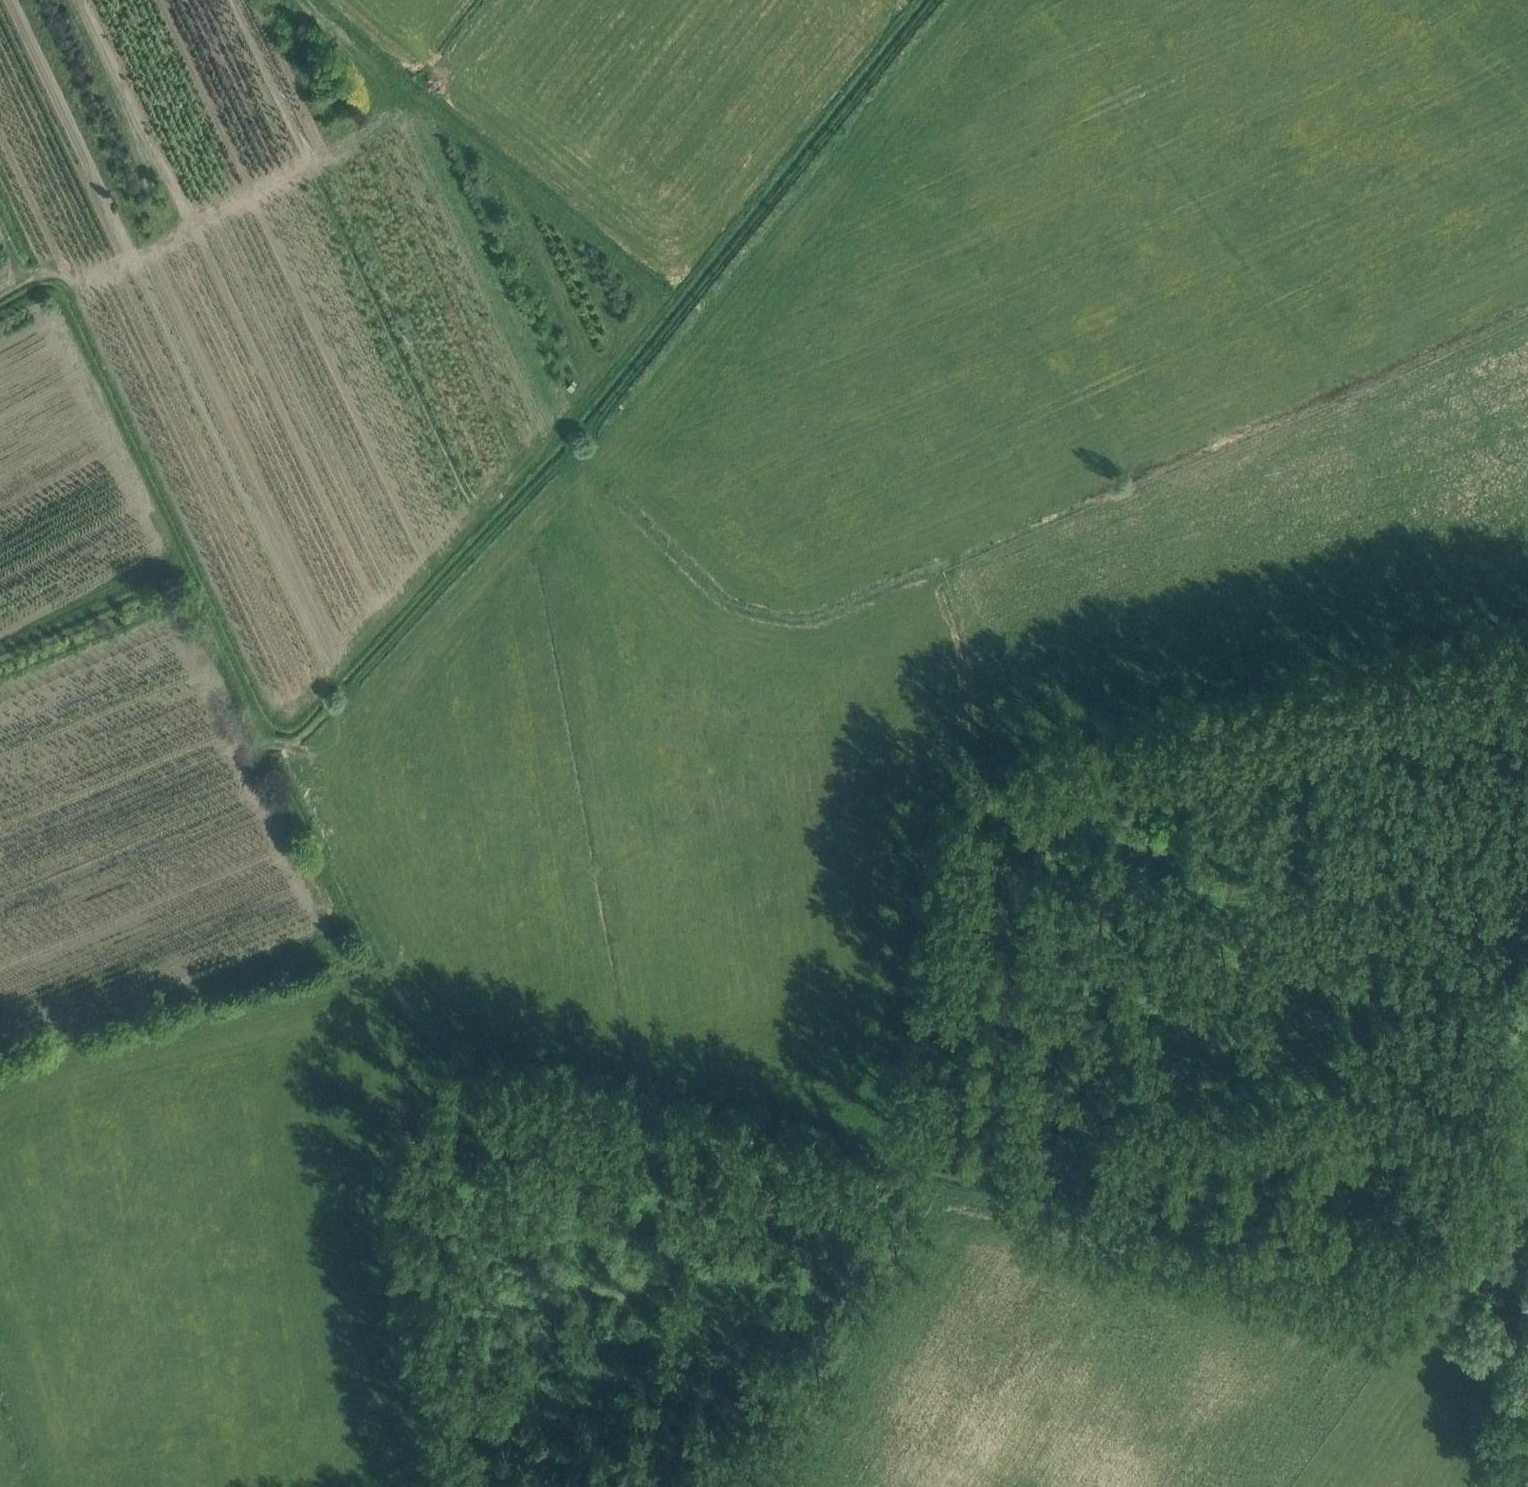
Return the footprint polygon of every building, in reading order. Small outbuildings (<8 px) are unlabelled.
[(357,945),(342,952),(346,961),(361,954),(357,945)]
